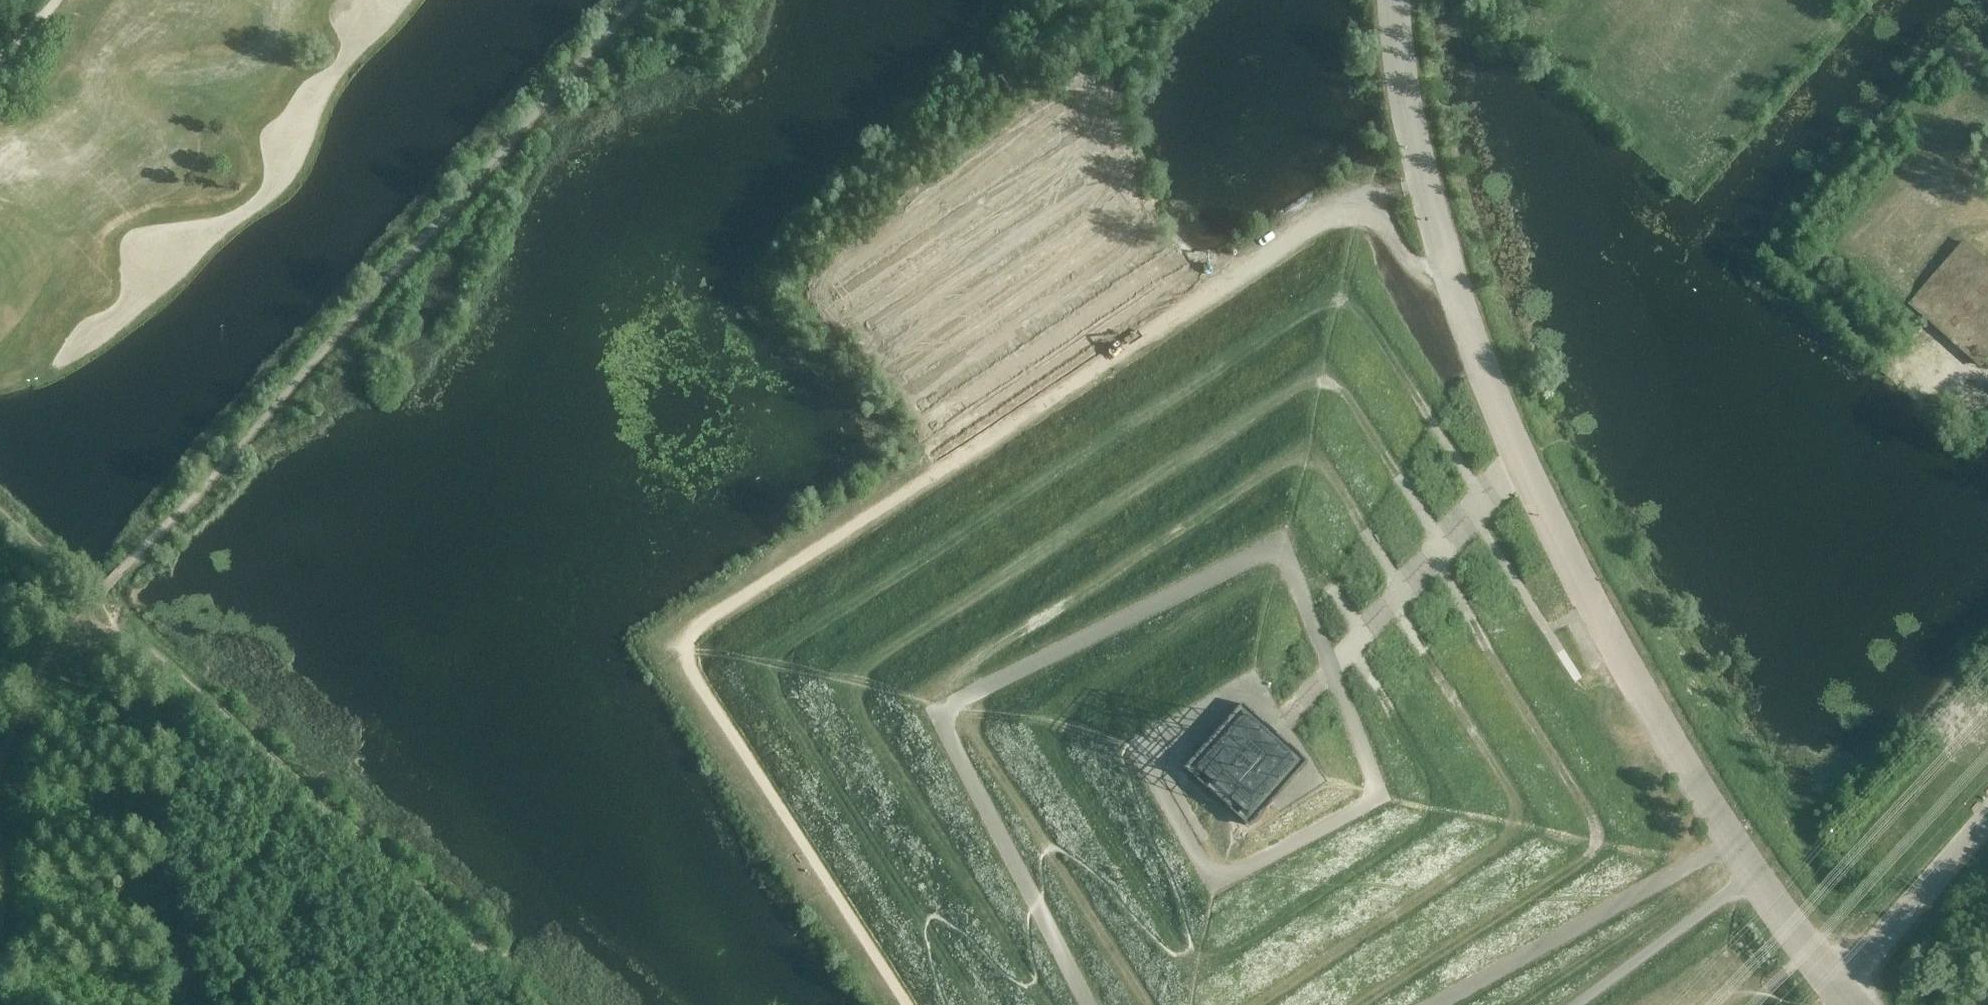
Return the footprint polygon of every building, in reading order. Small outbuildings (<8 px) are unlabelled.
[(1965,240),(1908,304),(1981,369),(1987,361),(1987,261),(1965,240)] [(1201,748),(1183,769),(1248,828),(1269,805),(1307,762),(1241,704),(1202,747),(1201,748)]
